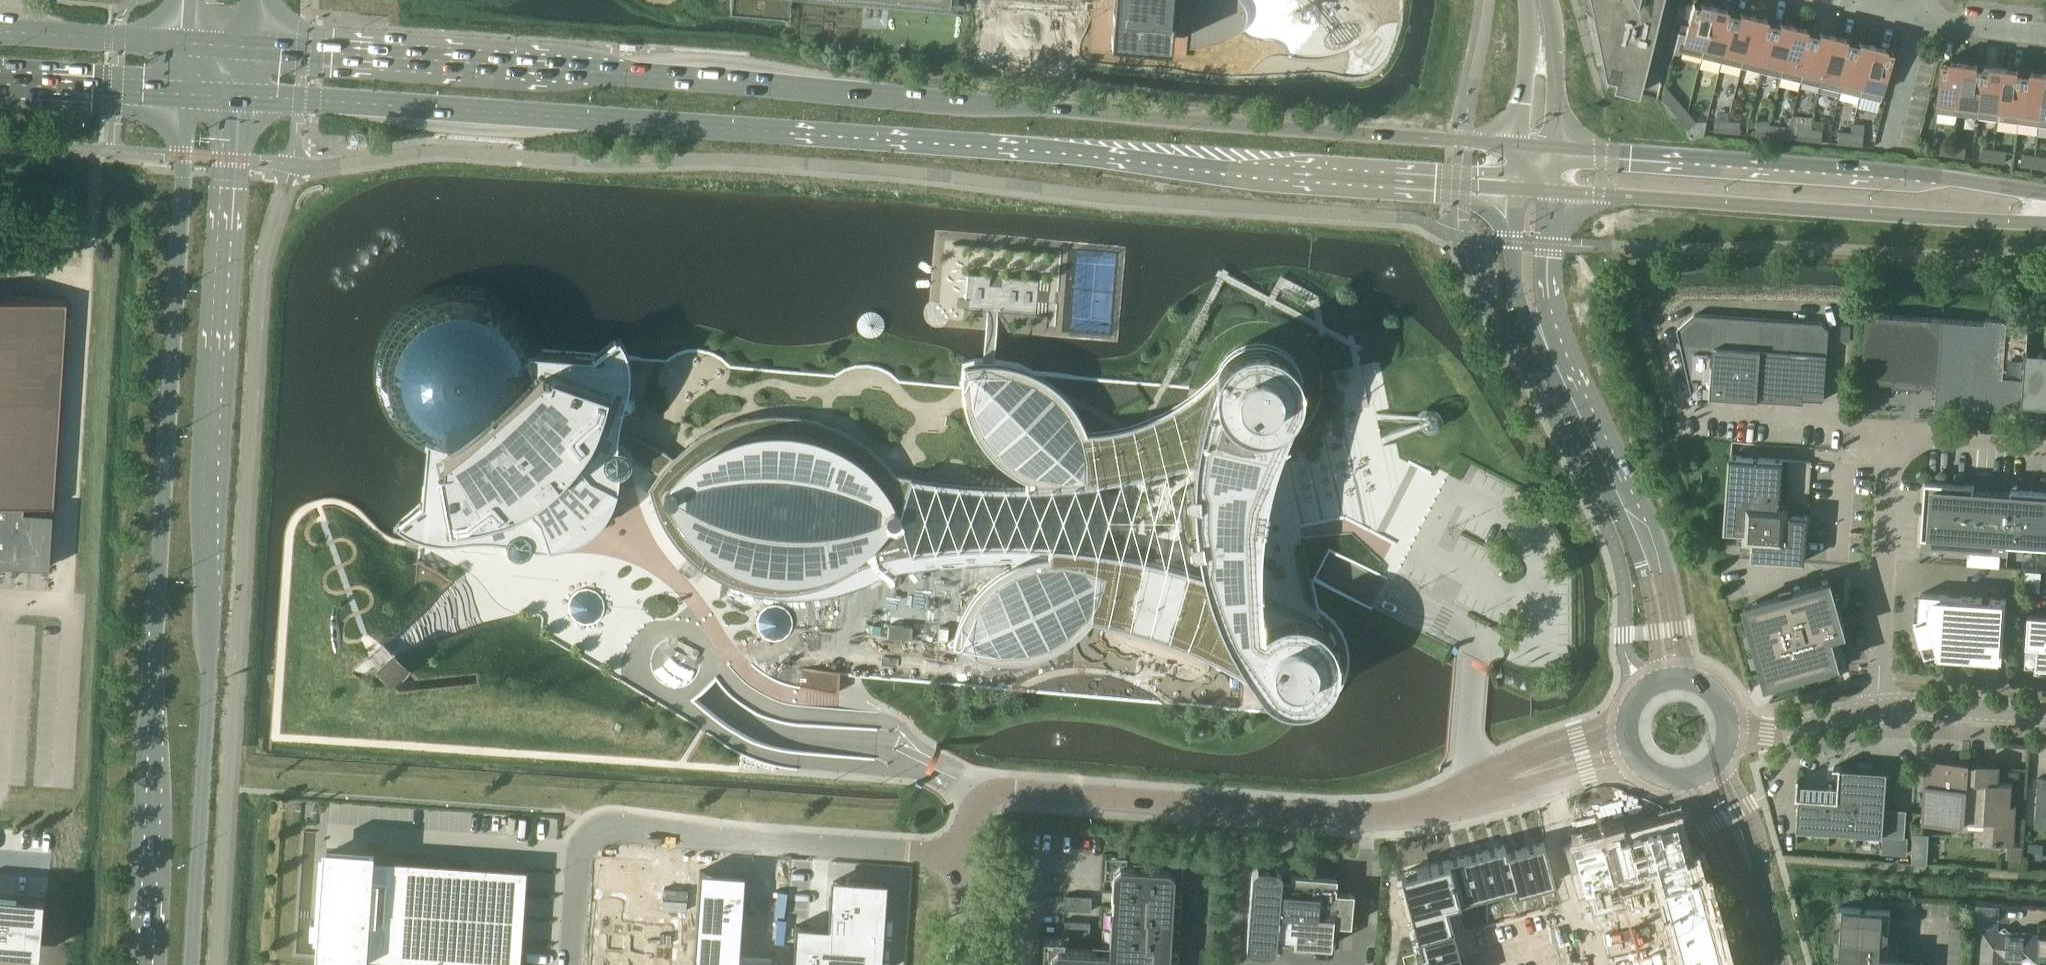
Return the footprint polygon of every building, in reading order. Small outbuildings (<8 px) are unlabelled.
[(731,3),(791,8),(792,0),(731,0),(731,3)] [(1112,37),(1172,42),(1176,0),(1115,0),(1112,37)] [(1608,65),(1605,77),(1615,79),(1613,87),(1639,93),(1661,0),(1595,0),(1608,65)] [(1678,30),(1674,49),(1702,56),(1714,6),(1700,2),(1699,4),(1692,2),(1685,32),(1678,30)] [(1702,56),(1722,61),(1734,11),(1714,6),(1702,56)] [(1722,61),(1742,66),(1754,16),(1734,11),(1722,61)] [(1742,66),(1762,71),(1762,70),(1774,20),(1754,16),(1742,66)] [(1762,70),(1762,71),(1781,76),(1782,75),(1794,25),(1774,20),(1762,70)] [(1782,75),(1781,76),(1801,81),(1804,71),(1814,30),(1794,25),(1782,75)] [(1804,71),(1801,81),(1821,85),(1823,76),(1833,35),(1814,30),(1804,71)] [(1841,90),(1853,40),(1833,35),(1823,76),(1821,85),(1841,90)] [(1841,90),(1861,95),(1873,45),(1853,40),(1841,90)] [(1861,95),(1880,100),(1892,51),(1885,50),(1886,48),(1873,45),(1861,95)] [(1951,62),(1944,61),(1938,111),(1959,114),(1966,62),(1952,61),(1951,62)] [(1981,107),(1986,65),(1966,62),(1959,114),(1980,116),(1980,115),(1981,107)] [(1981,107),(1980,115),(2000,117),(2001,110),(2006,68),(1986,65),(1981,107)] [(2020,122),(2027,70),(2006,68),(2001,110),(2000,117),(2000,119),(2020,122)] [(2020,122),(2040,124),(2045,80),(2045,73),(2027,70),(2020,122)] [(1679,118),(1687,111),(1666,87),(1664,86),(1661,98),(1671,109),(1679,118)] [(1687,128),(1695,120),(1687,111),(1679,118),(1687,128)] [(1714,129),(1727,131),(1728,120),(1715,118),(1714,129)] [(1739,132),(1740,121),(1728,120),(1727,131),(1739,132)] [(1755,133),(1768,135),(1770,124),(1756,122),(1755,133)] [(1852,123),(1851,132),(1850,132),(1849,143),(1862,144),(1864,124),(1852,123)] [(1780,136),(1781,125),(1770,124),(1768,135),(1780,136)] [(1809,139),(1811,128),(1797,127),(1796,137),(1809,139)] [(1811,128),(1809,139),(1821,140),(1822,129),(1811,128)] [(1849,143),(1850,132),(1838,131),(1837,142),(1849,143)] [(1941,152),(1942,152),(1954,154),(1956,143),(1943,141),(1941,152)] [(1966,156),(1967,145),(1956,143),(1954,154),(1966,156)] [(1994,160),(1996,149),(1983,147),(1981,158),(1994,160)] [(1996,149),(1994,160),(2006,161),(2008,150),(1996,149)] [(2022,164),(2035,166),(2036,155),(2024,153),(2022,164)] [(2036,155),(2035,166),(2045,167),(2045,156),(2036,155)] [(374,363),(374,366),(374,369),(374,372),(374,375),(374,378),(375,381),(376,384),(376,387),(377,390),(378,393),(379,396),(380,398),(381,401),(382,404),(384,407),(385,409),(387,412),(388,414),(390,417),(392,419),(394,422),(396,424),(398,426),(400,428),(402,430),(404,432),(406,434),(409,436),(411,438),(414,439),(416,441),(419,443),(422,444),(424,445),(427,446),(423,498),(398,519),(400,521),(402,522),(404,524),(407,526),(409,527),(412,529),(414,530),(417,531),(419,532),(422,533),(425,534),(428,535),(431,536),(435,536),(438,537),(441,537),(444,538),(447,538),(450,538),(453,538),(456,538),(459,537),(462,537),(465,537),(469,536),(472,535),(475,535),(479,535),(482,534),(486,534),(490,534),(493,534),(497,535),(501,535),(504,536),(508,536),(508,537),(508,538),(508,539),(507,539),(507,540),(508,540),(508,541),(508,542),(508,543),(508,544),(509,545),(509,546),(510,547),(511,548),(511,549),(512,549),(513,550),(514,551),(515,551),(516,552),(517,552),(518,552),(519,553),(520,553),(521,553),(522,553),(523,553),(524,553),(524,552),(525,552),(526,552),(527,552),(527,551),(528,551),(529,550),(530,550),(530,549),(531,549),(531,548),(532,547),(533,546),(533,545),(534,544),(534,543),(534,542),(537,543),(539,543),(542,543),(545,543),(547,543),(550,543),(552,543),(555,543),(558,543),(560,542),(563,542),(566,541),(568,540),(571,539),(573,538),(576,537),(578,536),(581,534),(583,533),(586,532),(587,532),(588,532),(588,533),(589,533),(590,533),(591,533),(592,533),(593,533),(594,533),(595,533),(596,532),(597,532),(598,532),(598,531),(599,531),(599,530),(600,530),(600,529),(601,529),(601,528),(602,528),(602,527),(603,526),(603,525),(603,524),(603,523),(604,523),(604,522),(604,521),(604,520),(603,519),(603,518),(603,517),(604,515),(606,512),(607,510),(609,508),(610,506),(611,504),(613,501),(614,499),(615,497),(615,495),(616,493),(617,491),(617,489),(618,487),(618,486),(619,484),(619,482),(619,480),(619,478),(620,476),(620,474),(620,472),(620,471),(621,471),(621,470),(622,470),(623,470),(624,470),(624,469),(625,469),(626,468),(627,468),(627,467),(628,467),(629,466),(629,465),(630,465),(630,464),(631,463),(631,462),(632,462),(632,461),(632,460),(632,459),(659,473),(649,487),(650,491),(651,496),(653,500),(654,504),(656,508),(657,513),(659,517),(661,521),(663,525),(665,528),(668,532),(670,536),(673,540),(676,543),(678,547),(681,550),(684,553),(688,556),(691,559),(694,562),(698,565),(701,568),(705,570),(709,572),(713,575),(716,577),(720,579),(725,581),(729,583),(733,584),(737,586),(742,587),(746,589),(751,590),(755,591),(760,591),(764,592),(769,593),(773,593),(778,593),(782,593),(787,593),(792,593),(796,592),(801,591),(805,591),(810,590),(814,589),(819,587),(823,586),(827,584),(832,583),(836,581),(840,579),(844,577),(848,575),(852,572),(856,570),(873,564),(890,560),(908,556),(925,552),(943,550),(961,547),(978,546),(996,545),(1014,545),(1032,545),(1050,546),(1049,547),(1049,554),(1046,555),(1042,555),(1039,556),(1035,556),(1032,557),(1028,558),(1025,559),(1022,560),(1018,562),(1015,563),(1012,564),(1009,566),(1006,568),(1003,570),(1000,572),(997,574),(994,576),(991,578),(988,580),(986,583),(983,585),(981,588),(979,590),(976,593),(974,596),(972,599),(970,602),(968,605),(967,608),(965,611),(963,614),(962,617),(961,621),(960,624),(958,627),(957,631),(957,634),(956,638),(955,641),(955,645),(958,646),(961,648),(964,650),(968,651),(971,653),(975,654),(978,655),(982,656),(985,657),(989,658),(992,658),(996,659),(999,659),(1003,659),(1007,660),(1010,660),(1014,660),(1018,659),(1021,659),(1025,658),(1028,658),(1032,657),(1036,656),(1039,655),(1042,654),(1046,653),(1049,652),(1053,650),(1056,649),(1059,647),(1062,645),(1065,643),(1068,641),(1071,639),(1074,637),(1077,635),(1080,632),(1083,630),(1085,627),(1088,625),(1090,622),(1092,619),(1259,685),(1260,686),(1261,687),(1262,689),(1263,690),(1264,691),(1266,692),(1267,693),(1268,694),(1270,695),(1271,696),(1272,696),(1274,697),(1275,698),(1277,699),(1278,699),(1280,700),(1281,700),(1283,701),(1284,701),(1286,701),(1288,702),(1289,702),(1291,702),(1292,702),(1294,702),(1295,702),(1297,702),(1298,702),(1300,702),(1301,702),(1303,701),(1304,701),(1306,701),(1307,700),(1309,700),(1310,699),(1312,699),(1313,698),(1314,698),(1316,697),(1317,696),(1318,695),(1319,694),(1321,694),(1322,693),(1323,692),(1324,691),(1325,690),(1326,688),(1327,687),(1328,686),(1329,685),(1330,684),(1331,683),(1332,681),(1333,680),(1333,679),(1334,677),(1335,676),(1335,674),(1336,673),(1336,672),(1337,670),(1337,669),(1337,667),(1338,666),(1338,664),(1338,663),(1338,661),(1338,660),(1338,658),(1338,657),(1338,655),(1338,654),(1338,652),(1338,651),(1337,649),(1337,648),(1337,646),(1336,645),(1336,643),(1335,642),(1335,640),(1334,639),(1333,638),(1332,636),(1332,635),(1331,634),(1330,632),(1329,631),(1328,630),(1327,629),(1326,628),(1325,627),(1324,626),(1323,625),(1322,624),(1320,623),(1319,622),(1318,621),(1317,620),(1315,620),(1314,619),(1313,618),(1261,594),(1297,408),(1297,407),(1298,405),(1299,404),(1299,403),(1300,401),(1301,400),(1301,398),(1302,396),(1302,395),(1302,393),(1303,392),(1303,390),(1303,389),(1303,387),(1303,385),(1303,384),(1303,382),(1303,381),(1303,379),(1302,377),(1302,376),(1302,374),(1302,373),(1301,371),(1301,370),(1300,368),(1299,367),(1298,363),(1297,362),(1296,360),(1295,359),(1294,358),(1293,357),(1292,355),(1291,354),(1290,353),(1289,352),(1288,351),(1287,350),(1285,349),(1284,348),(1283,347),(1282,347),(1280,346),(1279,345),(1278,344),(1276,344),(1275,343),(1273,343),(1272,342),(1270,342),(1269,342),(1267,341),(1266,341),(1264,341),(1263,341),(1261,341),(1260,340),(1258,340),(1257,341),(1255,341),(1254,341),(1252,341),(1251,341),(1249,342),(1248,342),(1246,342),(1245,343),(1243,343),(1242,344),(1240,345),(1239,345),(1238,346),(1236,347),(1235,348),(1234,348),(1233,349),(1231,350),(1230,351),(1229,352),(1228,353),(1227,354),(1226,356),(1225,357),(1224,358),(1223,359),(1222,360),(1221,362),(1221,363),(1220,364),(1219,366),(1219,367),(1218,368),(1214,373),(1210,377),(1205,381),(1200,386),(1196,389),(1191,393),(1186,397),(1181,400),(1175,404),(1170,407),(1165,410),(1159,412),(1153,415),(1148,417),(1142,419),(1136,421),(1130,423),(1124,425),(1118,426),(1112,427),(1106,428),(1100,429),(1093,429),(1087,430),(1086,426),(1085,423),(1083,420),(1081,416),(1080,413),(1078,410),(1076,407),(1074,404),(1072,401),(1069,398),(1067,395),(1065,393),(1062,390),(1059,388),(1057,385),(1054,383),(1051,381),(1048,379),(1045,376),(1042,375),(1039,373),(1035,371),(1032,369),(1029,368),(1025,367),(1022,365),(1019,364),(1015,363),(1011,362),(1008,362),(1004,361),(1001,361),(997,360),(993,360),(990,360),(986,360),(982,360),(979,360),(975,361),(972,361),(968,362),(964,363),(964,366),(963,370),(963,373),(963,377),(963,381),(963,384),(963,388),(963,391),(964,395),(964,399),(965,402),(966,406),(967,409),(968,413),(969,416),(970,420),(971,423),(973,426),(974,430),(976,433),(978,436),(980,439),(982,442),(984,445),(986,448),(989,450),(991,453),(994,456),(996,458),(999,461),(1002,463),(1005,465),(1007,467),(1010,469),(1014,471),(1017,473),(1020,475),(1023,476),(1026,478),(1026,484),(974,483),(897,473),(894,469),(890,465),(887,461),(883,457),(880,454),(876,450),(872,447),(868,444),(864,441),(860,438),(855,435),(851,433),(846,430),(842,428),(837,426),(832,424),(828,422),(823,420),(818,419),(813,418),(808,416),(803,415),(798,415),(792,414),(787,414),(782,413),(777,413),(772,414),(767,414),(762,414),(757,415),(751,416),(746,417),(741,418),(736,419),(732,421),(727,423),(722,424),(717,427),(713,429),(708,431),(703,434),(699,436),(695,439),(691,442),(686,445),(682,448),(679,452),(675,455),(672,453),(669,451),(666,448),(663,446),(660,444),(657,443),(654,441),(651,439),(647,438),(644,436),(641,435),(637,434),(634,433),(630,432),(626,431),(623,430),(619,429),(620,425),(620,422),(621,418),(622,414),(622,410),(623,406),(625,403),(626,400),(627,397),(628,394),(628,391),(629,388),(630,385),(630,382),(631,379),(631,376),(631,372),(631,369),(631,366),(631,363),(630,360),(630,356),(629,353),(629,351),(628,351),(627,348),(626,345),(625,342),(624,340),(623,337),(622,335),(620,332),(595,353),(543,347),(542,344),(542,341),(541,338),(540,335),(538,332),(537,330),(536,327),(534,324),(533,322),(531,319),(529,317),(528,314),(526,312),(524,310),(522,308),(520,305),(518,303),(515,301),(513,300),(511,298),(508,296),(506,294),(503,293),(501,291),(498,290),(495,289),(492,287),(490,286),(487,285),(484,284),(481,284),(478,283),(475,282),(472,282),(469,281),(466,281),(463,281),(460,281),(457,281),(454,281),(451,281),(448,282),(445,282),(442,283),(439,283),(437,284),(434,285),(431,286),(428,287),(425,288),(423,289),(420,290),(417,292),(415,293),(412,295),(410,297),(407,299),(405,300),(403,302),(400,304),(398,306),(396,309),(394,311),(392,313),(390,316),(389,318),(387,320),(385,323),(384,326),(383,328),(381,331),(380,334),(379,337),(378,339),(377,342),(376,345),(376,348),(375,351),(375,354),(374,357),(374,360),(374,363)] [(50,565),(67,302),(0,298),(0,563),(50,565)] [(878,338),(886,330),(887,319),(884,314),(878,309),(865,310),(858,318),(859,330),(867,338),(878,338)] [(1694,313),(1678,327),(1693,394),(1804,402),(1804,398),(1825,399),(1830,330),(1823,322),(1809,321),(1694,313)] [(1937,402),(2025,408),(2025,401),(2029,349),(2045,350),(2045,321),(1987,316),(1987,321),(1868,313),(1863,379),(1939,384),(1937,402)] [(2045,402),(2045,350),(2029,349),(2025,401),(2045,402)] [(1726,530),(1745,531),(1745,540),(1754,540),(1753,557),(1805,560),(1808,515),(1789,514),(1789,505),(1809,506),(1812,461),(1732,456),(1731,456),(1726,530)] [(1922,538),(1921,550),(1962,552),(2004,555),(2005,543),(2045,546),(2045,490),(2012,488),(2011,493),(1975,491),(1975,485),(1926,481),(1922,538)] [(1832,581),(1746,605),(1750,618),(1765,669),(1768,683),(1782,679),(1840,663),(1832,635),(1846,631),(1836,594),(1832,581)] [(1983,597),(1922,593),(1921,606),(1920,616),(1916,618),(1926,655),(1938,652),(1937,656),(1979,659),(1980,653),(1988,654),(1988,659),(2003,660),(2008,599),(1992,597),(1991,603),(1983,602),(1983,597)] [(2025,662),(2045,663),(2045,612),(2029,611),(2025,662)] [(1924,821),(1966,824),(1966,820),(1987,821),(1988,821),(1991,769),(1990,769),(1970,768),(1970,762),(1928,759),(1924,821)] [(1985,843),(2009,844),(2015,845),(2017,804),(2012,804),(2013,782),(2000,782),(2001,764),(1990,763),(1990,769),(1991,769),(1988,821),(1987,821),(1985,843)] [(1799,776),(1797,796),(1800,796),(1798,828),(1884,834),(1883,852),(1908,854),(1909,836),(1906,836),(1908,809),(1886,807),(1889,770),(1842,767),(1842,765),(1835,765),(1835,766),(1841,767),(1839,785),(1800,783),(1800,776),(1799,776)] [(2035,827),(2045,828),(2045,777),(2039,777),(2035,827)] [(1574,851),(1584,888),(1595,885),(1597,894),(1660,879),(1682,964),(1715,964),(1692,877),(1685,879),(1675,842),(1661,845),(1657,831),(1574,851)] [(2035,833),(2034,849),(2044,849),(2045,833),(2035,833)] [(1546,841),(1526,846),(1536,887),(1557,881),(1546,841)] [(310,934),(317,935),(316,955),(319,955),(468,964),(522,964),(528,867),(373,856),(374,848),(323,844),(318,919),(315,919),(311,919),(310,934)] [(1505,844),(1487,849),(1497,890),(1516,885),(1507,851),(1505,844)] [(2009,844),(2008,856),(2024,857),(2025,845),(2015,845),(2009,844)] [(1526,846),(1507,851),(1516,885),(1518,892),(1536,887),(1526,846)] [(1487,849),(1468,854),(1479,895),(1497,890),(1487,849)] [(1468,854),(1450,859),(1460,900),(1479,895),(1468,854)] [(1450,859),(1401,873),(1422,951),(1457,942),(1447,903),(1460,900),(1450,859)] [(593,964),(676,964),(679,921),(642,918),(645,867),(601,863),(593,964)] [(1175,874),(1168,866),(1120,864),(1113,870),(1109,950),(1059,947),(1051,954),(1050,964),(1169,964),(1175,874)] [(1336,877),(1291,873),(1291,879),(1281,878),(1282,872),(1277,867),(1264,866),(1258,865),(1252,870),(1245,943),(1250,949),(1264,950),(1269,951),(1275,946),(1276,934),(1293,936),(1293,942),(1331,946),(1333,923),(1351,925),(1353,893),(1335,891),(1336,877)] [(694,964),(772,964),(772,960),(742,958),(748,872),(700,869),(694,964)] [(793,964),(882,964),(888,882),(832,878),(829,927),(796,925),(793,964)] [(36,953),(41,895),(0,891),(0,950),(36,953)] [(1065,909),(1091,911),(1092,897),(1066,895),(1065,909)] [(1917,964),(1898,962),(1899,954),(1899,946),(1889,946),(1890,936),(1891,928),(1890,928),(1891,909),(1838,905),(1837,924),(1836,924),(1836,932),(1837,932),(1835,951),(1842,952),(1841,959),(1841,961),(1831,964),(1832,964),(1917,964)] [(1064,935),(1090,936),(1090,922),(1065,921),(1064,935)] [(2037,959),(2039,933),(1984,930),(1982,964),(2008,964),(2008,957),(2037,959)] [(1417,952),(1420,964),(1444,964),(1462,960),(1457,942),(1422,951),(1417,952)]
